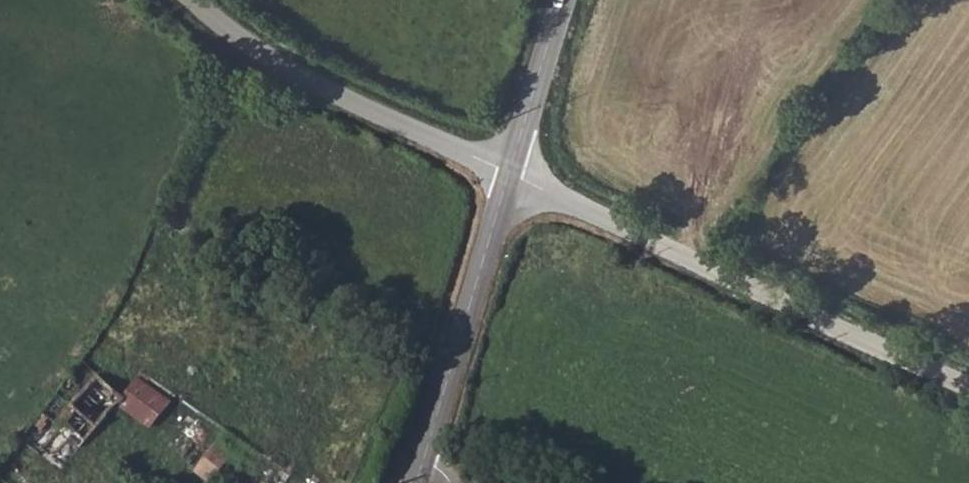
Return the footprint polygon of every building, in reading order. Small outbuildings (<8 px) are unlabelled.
[(127,391),(100,370),(71,405),(65,405),(61,407),(59,409),(60,413),(63,416),(67,419),(65,426),(84,442),(120,400),(150,426),(170,398),(142,374),(127,391)] [(202,456),(194,468),(210,482),(220,469),(202,456)]
